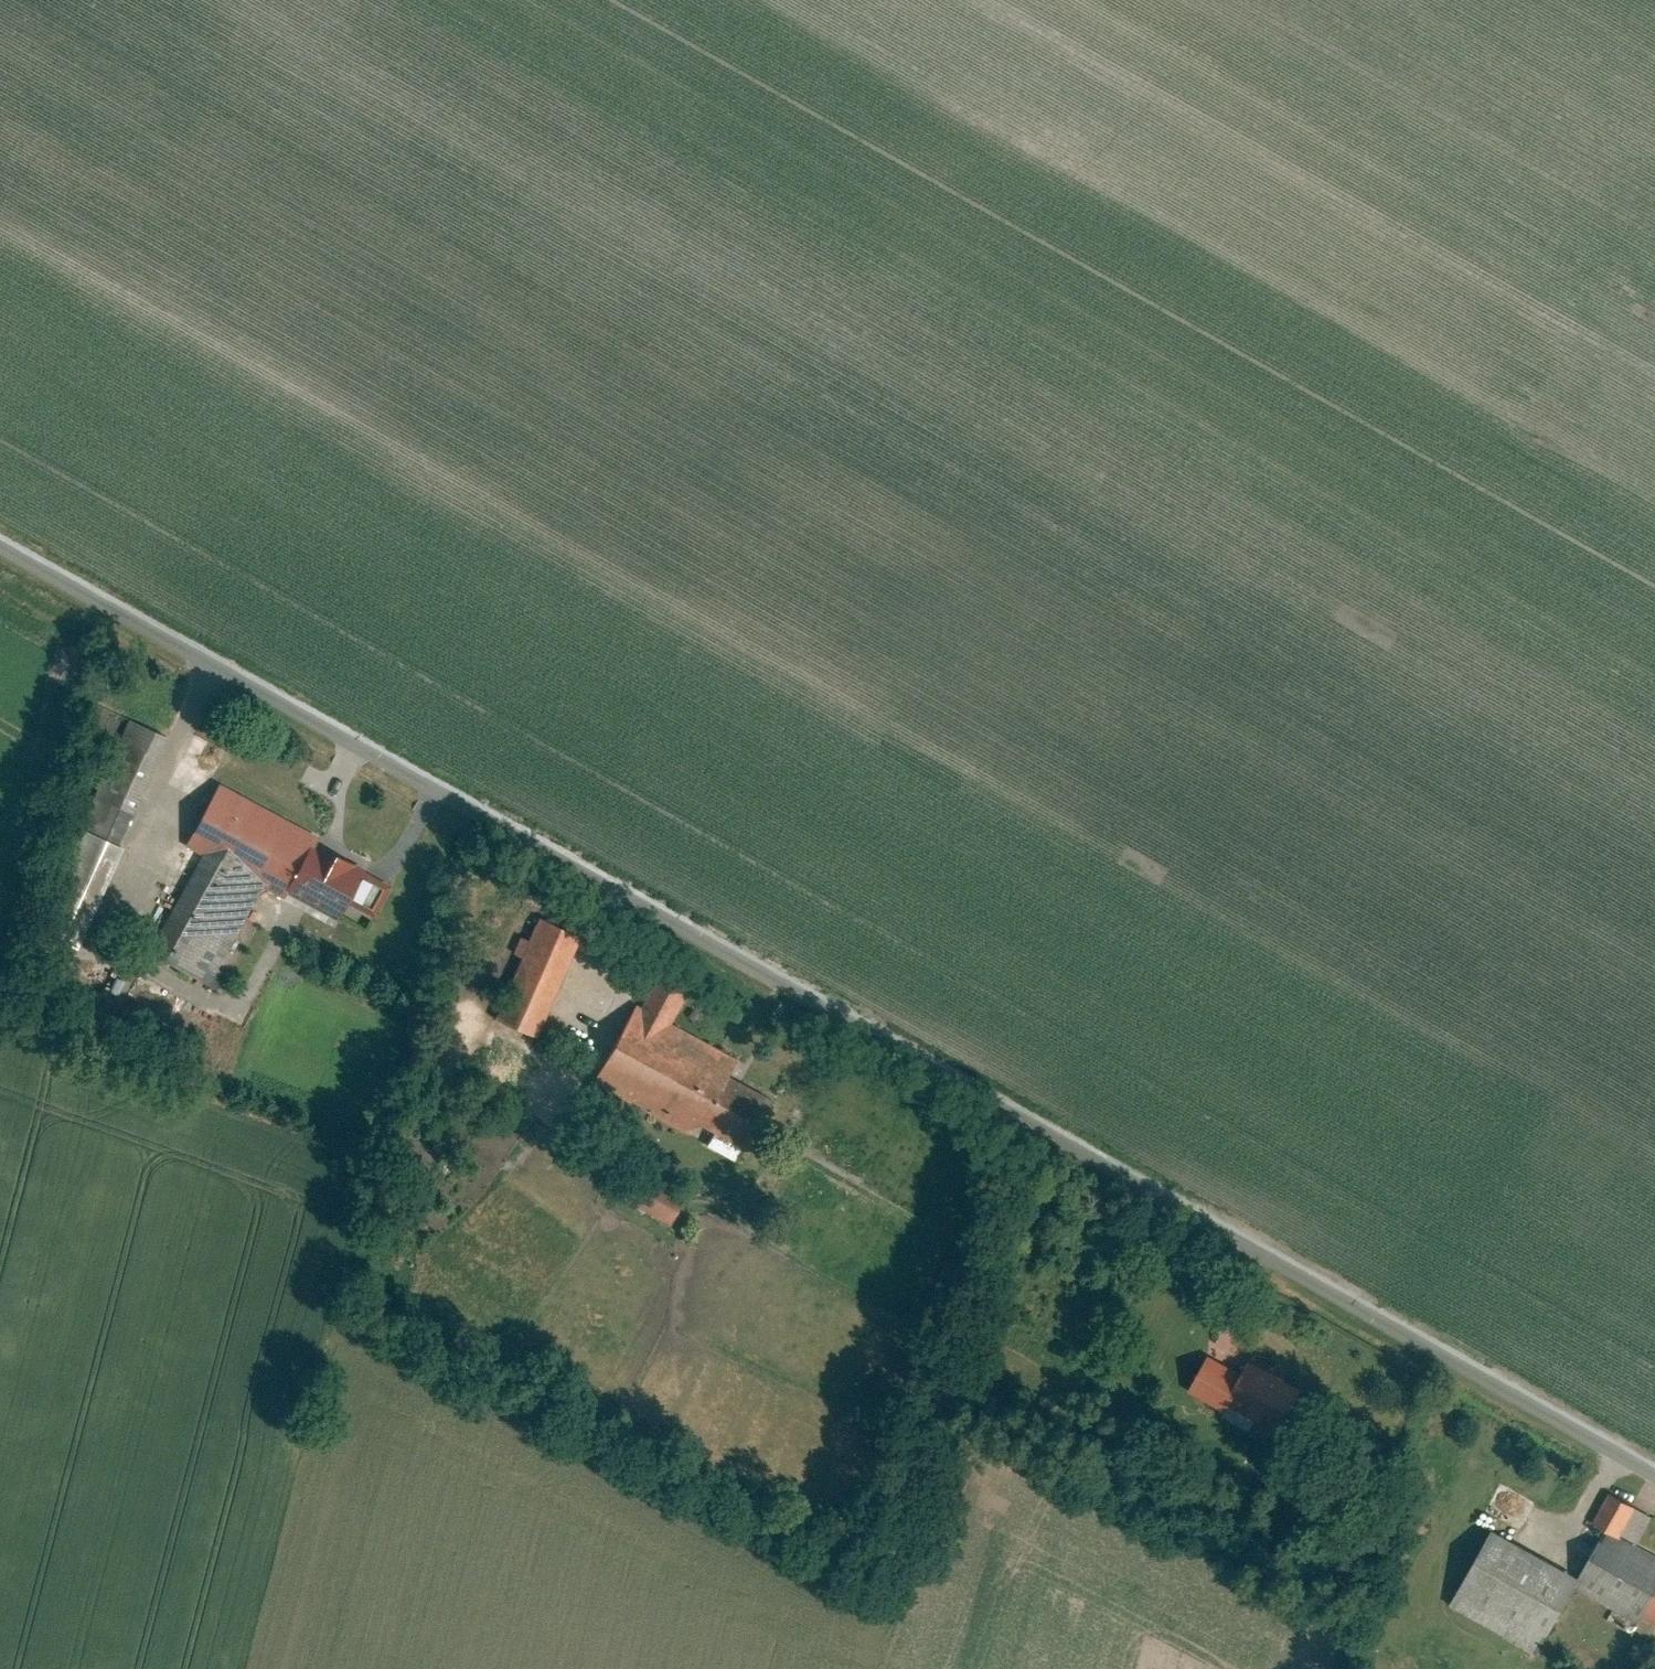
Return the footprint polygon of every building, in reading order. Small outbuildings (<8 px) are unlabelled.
[(124,842),(170,736),(132,720),(86,825),(124,842)] [(214,981),(265,882),(292,896),(294,892),(370,932),(395,884),(318,845),(323,836),(223,784),(192,844),(207,852),(156,950),(214,981)] [(81,951),(126,847),(84,829),(39,933),(81,951)] [(539,1036),(583,935),(543,918),(499,1019),(539,1036)] [(645,1006),(640,1004),(596,1087),(690,1137),(699,1120),(744,1144),(769,1096),(732,1076),(741,1057),(673,1021),(693,985),(664,970),(645,1006)] [(634,1204),(673,1224),(688,1197),(649,1176),(634,1204)] [(1233,1411),(1238,1402),(1272,1421),(1291,1387),(1254,1366),(1247,1377),(1215,1359),(1197,1390),(1233,1411)] [(1614,1493),(1598,1521),(1626,1536),(1627,1533),(1643,1541),(1654,1519),(1654,1515),(1614,1493)] [(1581,1586),(1645,1618),(1648,1612),(1654,1616),(1654,1562),(1604,1536),(1584,1576),(1498,1530),(1456,1607),(1544,1655),(1581,1586)]
